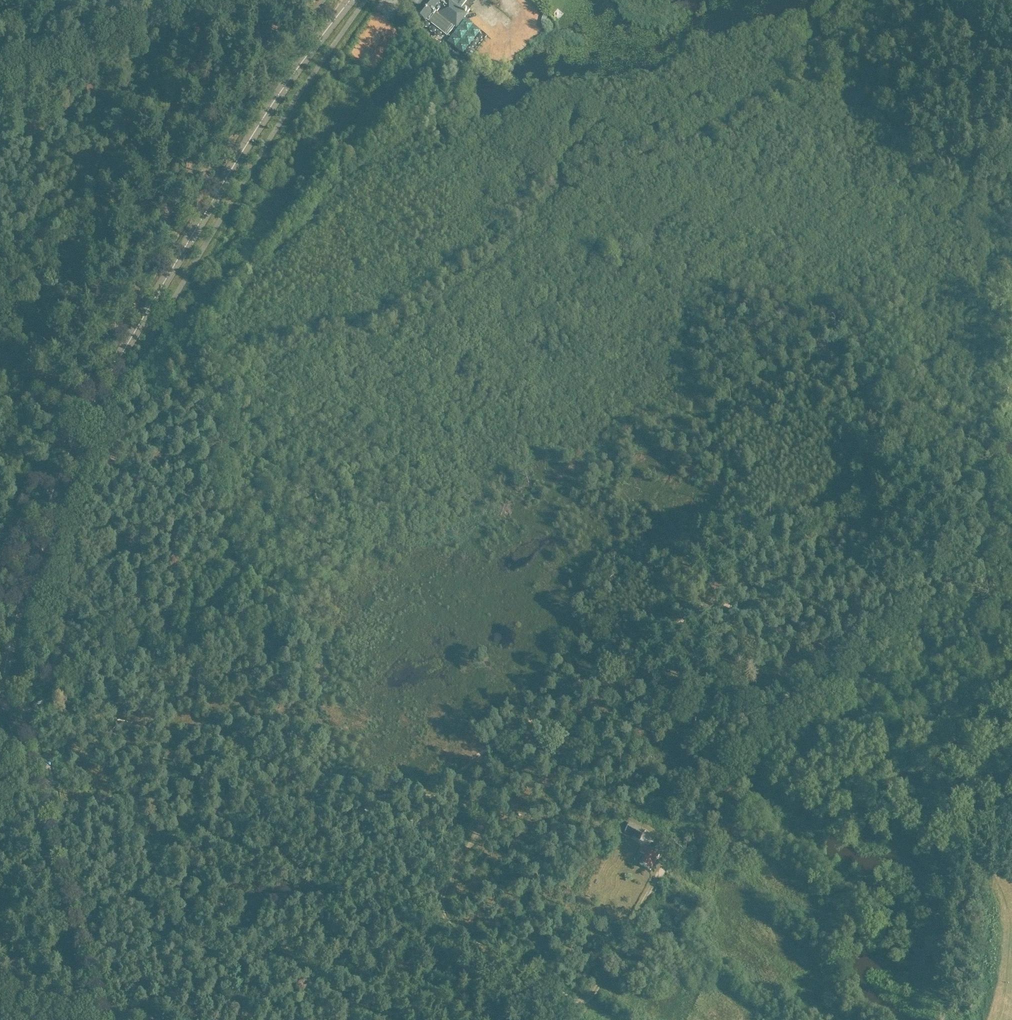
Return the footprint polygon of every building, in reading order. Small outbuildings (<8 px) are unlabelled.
[(422,18),(446,37),(454,26),(455,27),(469,10),(463,6),(468,0),(410,0),(418,7),(415,11),(422,18)] [(39,700),(34,703),(37,709),(38,709),(39,711),(44,708),(43,708),(44,708),(45,707),(46,706),(46,705),(46,704),(46,703),(46,702),(46,701),(46,700),(45,700),(44,699),(43,698),(42,698),(41,698),(40,698),(39,698),(38,699),(39,700)] [(644,830),(637,826),(632,835),(639,839),(644,830)] [(649,827),(643,836),(658,845),(664,835),(649,827)] [(644,845),(640,852),(647,856),(642,865),(651,870),(660,854),(644,845)]
